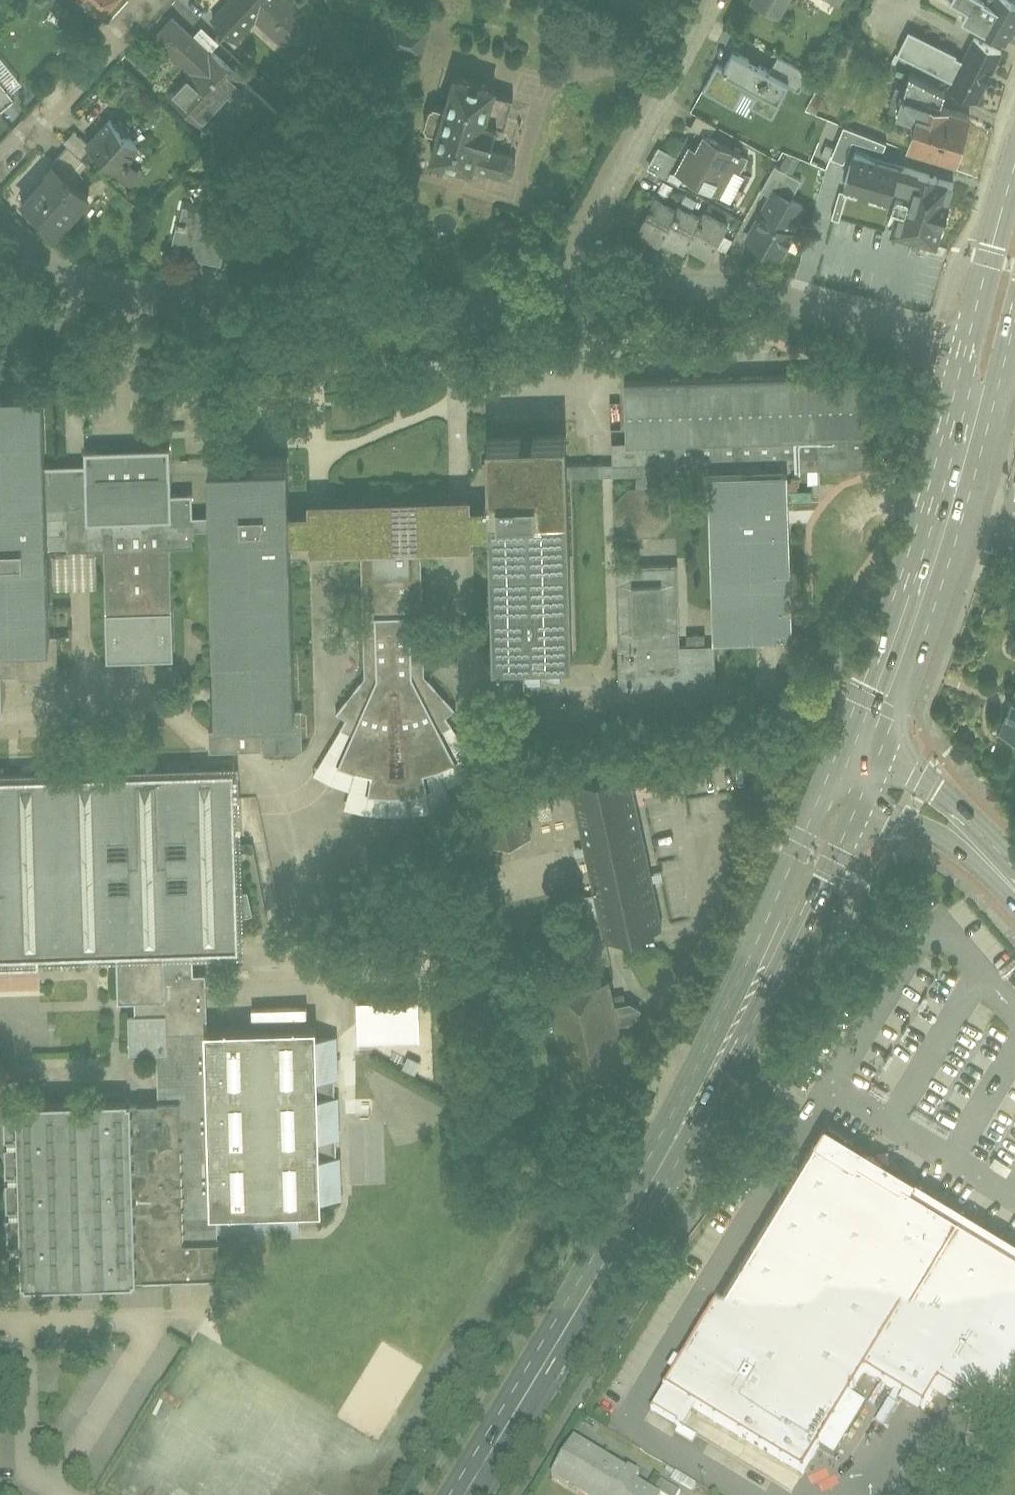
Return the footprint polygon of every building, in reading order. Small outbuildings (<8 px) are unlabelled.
[(99,18),(115,0),(80,0),(99,18)] [(295,0),(230,0),(213,18),(238,42),(260,20),(294,52),(320,24),(295,0)] [(1005,45),(1014,26),(1014,4),(1007,0),(945,0),(961,9),(956,19),(1005,45)] [(387,19),(382,47),(422,54),(427,26),(387,19)] [(199,126),(243,77),(182,22),(161,45),(191,72),(168,97),(199,126)] [(940,71),(948,55),(949,52),(909,31),(898,53),(938,74),(940,71)] [(948,88),(976,101),(998,51),(972,40),(963,62),(948,55),(940,71),(953,77),(948,88)] [(780,98),(789,81),(734,51),(725,68),(717,64),(703,90),(747,113),(750,106),(773,118),(783,100),(780,98)] [(909,144),(957,159),(970,115),(941,106),(946,91),(911,73),(904,95),(894,92),(890,109),(917,117),(909,144)] [(492,93),(449,78),(439,108),(429,104),(420,131),(433,135),(425,159),(464,172),(474,142),(489,147),(496,126),(483,121),(492,93)] [(137,144),(117,122),(91,144),(111,167),(137,144)] [(696,131),(673,172),(707,191),(730,151),(696,131)] [(909,187),(915,170),(856,153),(847,182),(890,194),(893,183),(909,187)] [(82,194),(52,165),(16,202),(46,231),(82,194)] [(772,187),(794,198),(803,181),(778,168),(767,190),(770,191),(772,187)] [(896,232),(935,244),(953,183),(936,178),(936,176),(915,170),(909,187),(896,232)] [(770,191),(744,240),(777,258),(791,231),(788,229),(802,203),(794,198),(772,187),(770,191)] [(713,256),(731,223),(708,211),(704,218),(682,207),(679,213),(655,200),(637,233),(659,245),(663,238),(686,251),(690,243),(713,256)] [(182,208),(176,250),(226,258),(233,215),(182,208)] [(716,642),(788,641),(786,475),(862,474),(861,381),(623,385),(625,459),(565,460),(564,430),(481,431),(482,502),(469,502),(469,491),(288,495),(287,452),(203,453),(204,511),(189,511),(188,492),(168,492),(168,475),(83,476),(83,496),(43,497),(41,386),(0,387),(0,661),(12,661),(13,681),(50,680),(48,553),(95,552),(96,615),(107,614),(108,661),(170,660),(169,613),(168,549),(187,549),(186,532),(204,531),(208,735),(258,734),(258,754),(299,753),(298,712),(291,712),(288,542),(305,541),(305,553),(355,552),(358,676),(333,731),(310,775),(345,793),(343,812),(392,821),(426,817),(453,809),(445,790),(481,774),(444,719),(453,711),(422,675),(420,550),(467,549),(467,539),(487,538),(489,655),(569,653),(566,484),(705,481),(708,633),(684,633),(682,564),(618,565),(621,689),(717,687),(716,642)] [(995,724),(1014,732),(1014,679),(1014,678),(995,724)] [(578,775),(610,935),(666,923),(634,764),(578,775)] [(502,791),(519,789),(516,766),(499,768),(502,791)] [(2,783),(5,899),(0,899),(0,974),(16,973),(53,973),(53,957),(113,955),(115,1004),(131,1004),(131,1007),(132,1053),(159,1052),(159,1069),(160,1095),(34,1098),(40,1285),(141,1282),(141,1272),(220,1270),(219,1236),(298,1233),(297,1205),(320,1204),(315,1028),(208,1032),(207,976),(193,976),(192,944),(238,943),(233,776),(2,783)] [(493,795),(500,842),(530,838),(523,791),(493,795)] [(605,961),(545,972),(565,1088),(626,1078),(613,1007),(628,1005),(633,999),(631,987),(622,984),(609,986),(605,961)] [(655,1401),(795,1488),(869,1369),(927,1405),(939,1384),(993,1418),(1014,1383),(1014,1228),(831,1113),(655,1401)] [(550,1480),(576,1494),(651,1494),(636,1487),(641,1479),(573,1440),(550,1480)] [(652,1489),(661,1494),(674,1494),(675,1493),(658,1481),(652,1489)]
